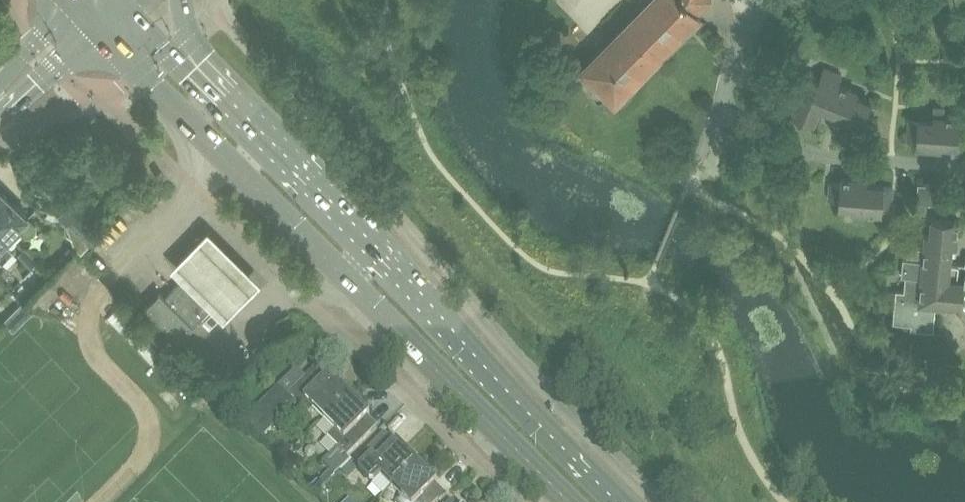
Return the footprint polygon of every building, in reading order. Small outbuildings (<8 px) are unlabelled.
[(586,2),(583,0),(571,0),(566,9),(576,16),(586,2)] [(582,68),(615,100),(698,15),(695,11),(706,0),(649,0),(582,68)] [(787,110),(812,121),(818,105),(837,113),(836,118),(860,128),(870,102),(855,96),(857,92),(837,84),(841,75),(823,67),(817,80),(806,76),(801,88),(796,87),(787,110)] [(915,146),(941,148),(942,143),(958,145),(960,116),(933,115),(933,119),(918,119),(909,119),(908,141),(915,141),(915,146)] [(866,180),(860,179),(840,178),(840,182),(830,182),(829,199),(839,201),(838,205),(854,206),(854,211),(880,213),(880,208),(889,209),(891,187),(882,186),(882,185),(866,184),(866,180)] [(936,184),(917,183),(916,202),(935,203),(936,184)] [(0,191),(0,225),(13,238),(21,230),(25,235),(30,235),(36,229),(36,225),(1,190),(0,191)] [(964,263),(949,263),(951,245),(956,246),(958,219),(932,217),(930,233),(925,233),(924,247),(908,246),(907,258),(903,257),(901,275),(906,275),(904,290),(896,290),(893,321),(911,323),(911,328),(932,329),(934,305),(945,305),(946,301),(964,302),(964,255),(964,263)] [(1,261),(12,250),(6,245),(13,238),(0,225),(0,260),(1,261)] [(206,238),(170,275),(224,327),(260,290),(206,238)] [(25,247),(18,254),(31,267),(38,260),(25,247)] [(160,320),(177,338),(179,339),(213,305),(185,277),(151,311),(147,306),(142,312),(156,325),(160,320)] [(32,312),(22,301),(13,310),(3,320),(13,330),(32,312)] [(321,380),(311,371),(287,396),(278,387),(244,421),(262,439),(296,405),(306,415),(313,408),(323,419),(349,393),(328,373),(321,380)] [(323,419),(334,429),(328,436),(347,456),(369,435),(358,425),(369,414),(349,393),(323,419)] [(381,476),(391,486),(416,460),(396,440),(387,449),(377,439),(354,463),(359,468),(358,472),(369,483),(374,483),(381,476)] [(402,497),(397,501),(436,501),(438,500),(428,490),(437,481),(416,460),(391,486),(402,497)] [(319,480),(324,485),(334,475),(329,470),(319,480)]
